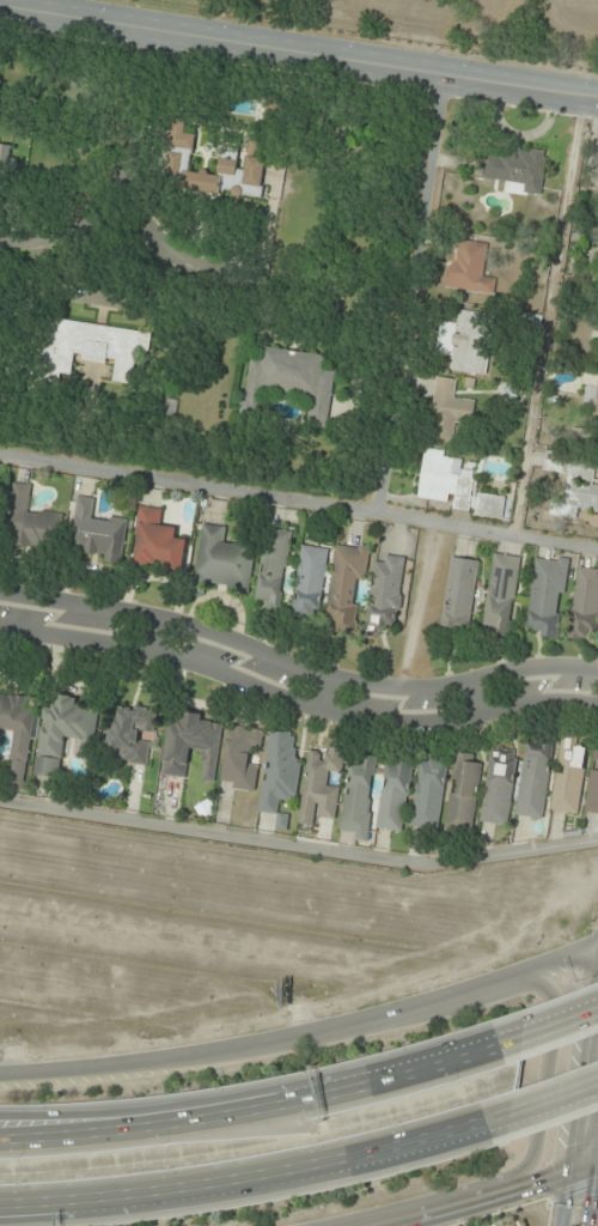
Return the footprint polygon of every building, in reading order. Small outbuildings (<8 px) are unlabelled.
[(262,198),(265,159),(239,157),(239,151),(220,150),(218,174),(191,171),(194,135),(185,134),(186,122),(171,120),(165,189),(262,198)] [(8,171),(10,146),(0,145),(0,170),(8,171)] [(504,193),(541,197),(547,154),(487,147),(483,179),(505,182),(504,193)] [(489,244),(464,241),(462,256),(450,255),(446,289),(495,295),(497,278),(485,277),(489,244)] [(492,315),(458,311),(456,324),(445,323),(440,371),(485,377),(492,315)] [(114,365),(112,383),(133,385),(137,351),(150,353),(152,333),(47,320),(41,370),(72,374),(74,360),(114,365)] [(325,355),(263,348),(262,360),(249,358),(243,408),(264,411),(266,392),(309,397),(306,424),(328,427),(335,371),(324,370),(325,355)] [(436,379),(427,439),(453,443),(456,422),(472,425),(475,402),(454,399),(457,382),(436,379)] [(454,503),(453,510),(471,512),(474,478),(452,475),(454,454),(423,451),(418,499),(454,503)] [(593,485),(596,463),(547,455),(543,477),(563,480),(560,496),(553,495),(549,518),(576,523),(578,510),(597,514),(597,486),(593,485)] [(30,486),(11,486),(11,548),(61,548),(60,514),(30,514),(30,486)] [(473,517),(510,524),(515,500),(478,493),(473,517)] [(95,499),(77,497),(69,553),(122,560),(128,522),(93,517),(95,499)] [(133,567),(183,571),(186,540),(175,539),(176,527),(162,526),(163,509),(138,507),(133,567)] [(255,545),(225,541),(227,528),(202,524),(194,584),(249,591),(255,545)] [(294,533),(268,528),(254,599),(266,601),(264,610),(278,612),(294,533)] [(320,617),(328,549),(301,545),(293,613),(320,617)] [(366,582),(370,549),(335,545),(327,620),(335,620),(333,633),(354,635),(359,581),(366,582)] [(521,558),(493,553),(481,633),(509,637),(521,558)] [(524,633),(557,638),(570,561),(536,556),(524,633)] [(405,560),(374,557),(368,632),(389,633),(389,624),(400,624),(405,560)] [(473,631),(478,560),(447,557),(442,628),(473,631)] [(597,628),(597,570),(578,567),(569,639),(596,642),(597,628)] [(46,705),(33,776),(58,780),(65,738),(81,741),(79,756),(92,758),(100,710),(77,706),(78,698),(56,694),(54,707),(46,705)] [(7,789),(25,791),(34,710),(26,710),(27,698),(0,695),(0,731),(14,732),(7,789)] [(116,761),(149,766),(152,738),(154,738),(158,711),(112,705),(106,749),(117,750),(116,761)] [(168,722),(161,775),(186,778),(189,751),(205,753),(201,782),(215,783),(222,725),(201,723),(202,714),(181,711),(180,723),(168,722)] [(230,790),(254,794),(259,766),(249,765),(251,751),(261,752),(264,732),(228,727),(219,779),(232,781),(230,790)] [(258,813),(278,816),(276,829),(286,830),(288,815),(280,814),(281,801),(292,803),(302,736),(270,731),(258,813)] [(586,747),(575,746),(576,738),(560,737),(552,812),(578,815),(586,747)] [(516,816),(544,819),(552,747),(524,744),(516,816)] [(309,747),(298,824),(313,826),(314,816),(335,819),(339,787),(328,786),(330,774),(341,775),(345,752),(309,747)] [(595,747),(593,765),(592,765),(584,813),(597,815),(597,747),(595,747)] [(518,752),(490,748),(480,823),(508,827),(518,752)] [(472,755),(454,753),(446,828),(473,831),(481,764),(471,763),(472,755)] [(368,839),(376,757),(349,755),(342,837),(368,839)] [(402,833),(413,763),(387,759),(376,829),(402,833)] [(440,830),(446,762),(418,760),(412,827),(440,830)]
